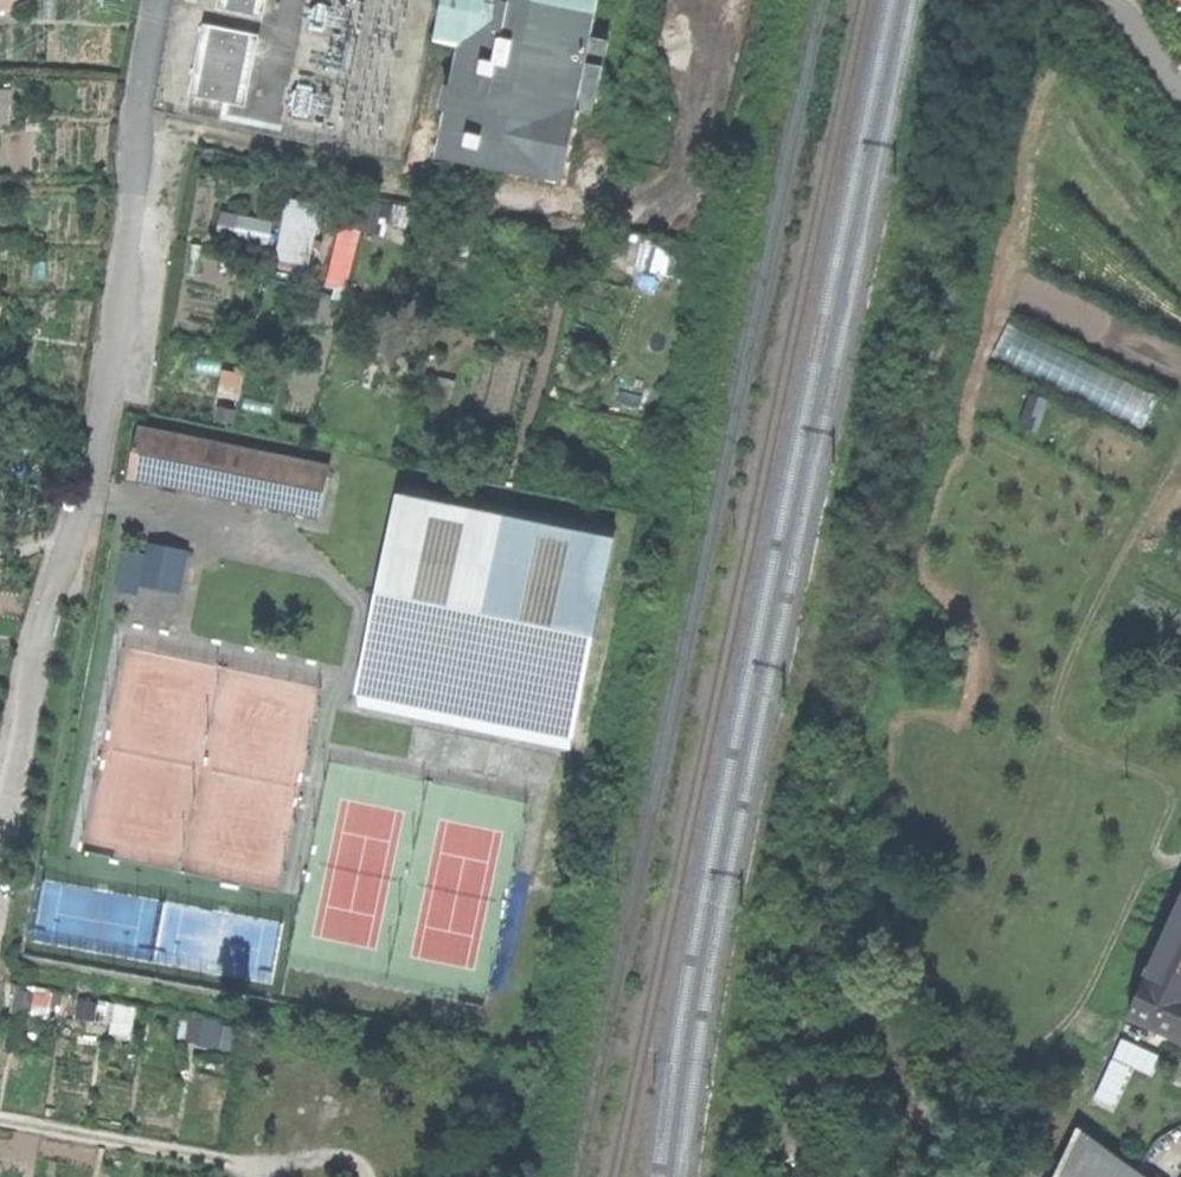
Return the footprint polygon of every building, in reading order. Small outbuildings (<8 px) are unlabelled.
[(217,10),(263,19),(267,0),(219,0),(217,10)] [(438,162),(562,186),(576,117),(585,117),(586,106),(593,106),(606,35),(586,31),(592,0),(444,0),(435,48),(460,53),(438,162)] [(259,35),(201,25),(188,98),(246,108),(259,35)] [(14,81),(0,81),(0,124),(14,124),(14,81)] [(278,260),(314,267),(327,205),(291,197),(278,260)] [(274,244),(277,219),(225,212),(222,237),(274,244)] [(353,289),(361,231),(340,228),(332,286),(353,289)] [(1017,337),(1006,370),(1151,420),(1163,386),(1017,337)] [(128,477),(322,517),(333,468),(139,428),(128,477)] [(620,526),(406,483),(360,706),(573,750),(620,526)] [(139,585),(181,594),(190,550),(149,541),(146,555),(139,585)] [(139,585),(146,555),(123,550),(114,591),(137,595),(139,585)] [(1133,1015),(1180,1038),(1180,914),(1133,1015)] [(185,1039),(233,1052),(240,1029),(192,1015),(185,1039)] [(1079,1129),(1057,1176),(1147,1176),(1079,1129)]
